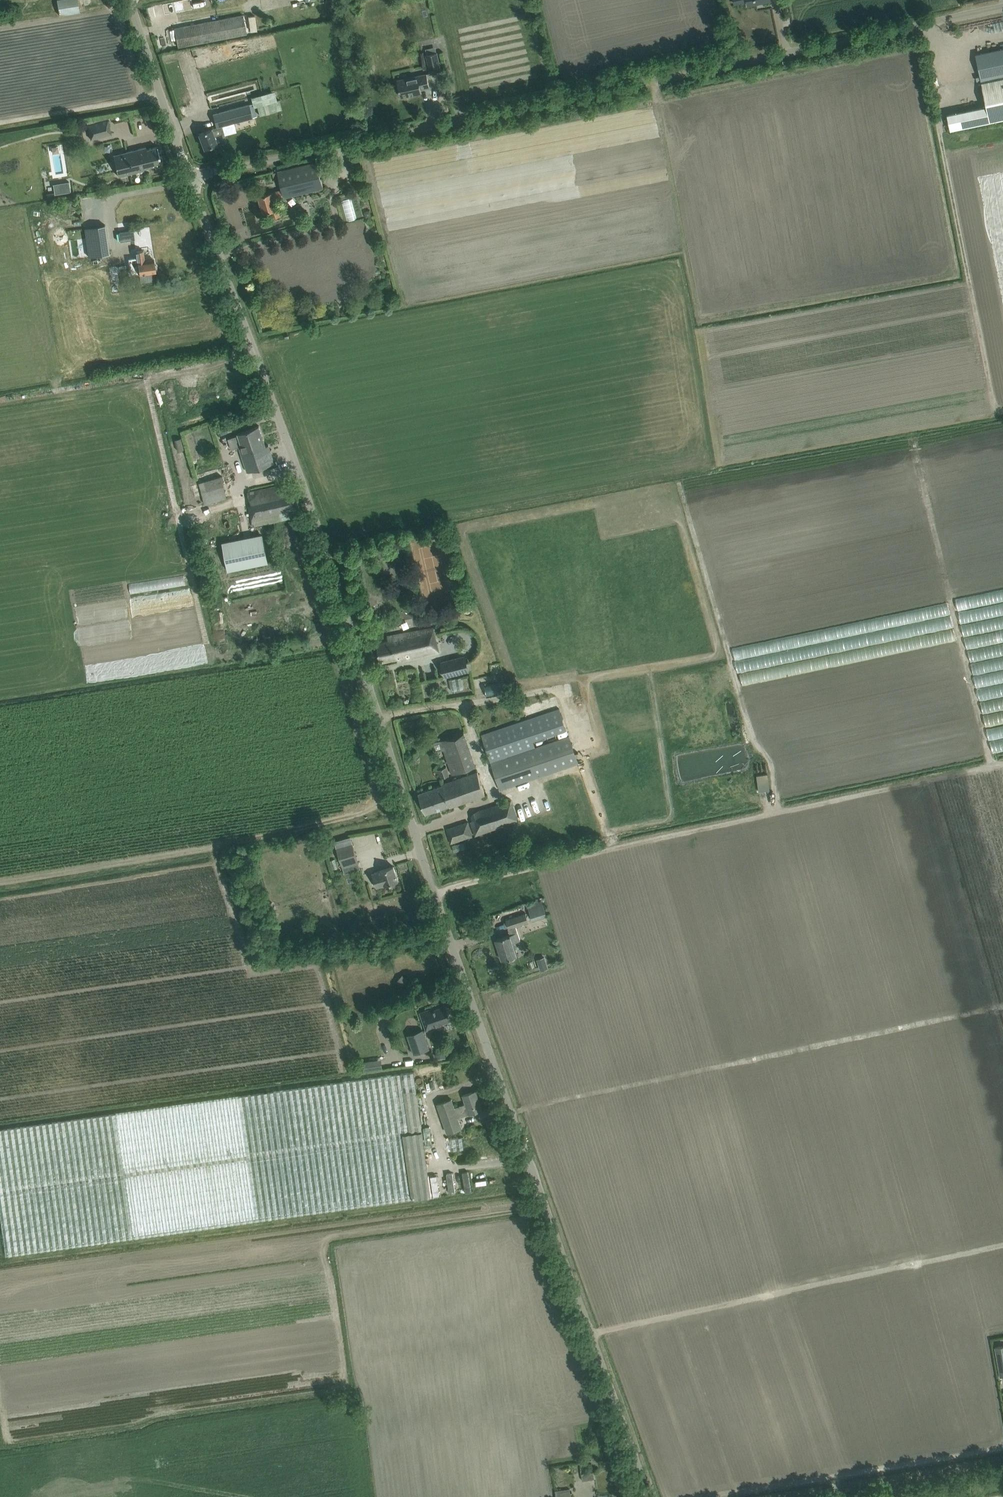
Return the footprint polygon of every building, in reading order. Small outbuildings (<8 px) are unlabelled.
[(59,15),(79,12),(77,0),(56,0),(59,15)] [(182,0),(174,2),(176,12),(184,10),(182,0)] [(247,34),(243,15),(174,28),(178,47),(247,34)] [(975,54),(980,76),(976,77),(977,81),(982,79),(1002,75),(1002,49),(975,54)] [(437,52),(426,55),(430,73),(441,71),(437,52)] [(415,91),(421,89),(430,87),(427,74),(417,76),(417,77),(397,81),(401,97),(415,94),(415,91)] [(982,79),(983,82),(981,82),(986,106),(989,122),(1002,119),(1002,75),(982,79)] [(279,100),(267,103),(270,112),(282,109),(279,100)] [(212,129),(211,129),(206,131),(206,130),(204,131),(204,132),(198,134),(204,148),(209,146),(210,148),(224,142),(221,135),(223,135),(220,126),(252,117),(248,104),(213,114),(216,127),(217,126),(217,127),(212,129)] [(263,104),(257,106),(259,115),(265,114),(263,104)] [(989,122),(986,106),(947,115),(950,130),(989,122)] [(87,124),(91,139),(107,135),(105,128),(110,127),(108,119),(87,124)] [(59,136),(51,138),(54,156),(62,154),(59,136)] [(146,147),(113,155),(118,176),(144,170),(143,167),(161,163),(157,146),(146,149),(146,147)] [(263,213),(270,211),(272,217),(282,214),(280,208),(277,209),(275,200),(323,188),(317,162),(277,171),(282,189),(258,196),(263,213)] [(105,224),(84,228),(88,256),(110,253),(105,224)] [(132,230),(119,232),(121,240),(134,238),(132,230)] [(137,257),(129,258),(131,274),(139,273),(139,274),(140,274),(141,282),(142,282),(143,283),(148,282),(148,281),(153,280),(151,272),(156,271),(155,270),(157,269),(156,265),(155,265),(154,259),(144,260),(143,250),(136,251),(137,257)] [(238,435),(228,439),(232,449),(242,445),(243,448),(246,456),(243,457),(248,471),(274,463),(268,445),(266,446),(259,426),(238,433),(238,435)] [(221,476),(199,482),(205,503),(227,497),(221,476)] [(247,506),(252,527),(292,519),(302,516),(294,488),(292,489),(291,482),(281,485),(249,492),(247,493),(250,505),(247,506)] [(265,534),(224,542),(230,571),(271,563),(265,534)] [(260,591),(260,582),(238,582),(239,591),(260,591)] [(439,651),(435,632),(434,627),(388,636),(389,640),(377,642),(381,661),(402,657),(402,660),(439,651)] [(474,637),(451,640),(452,645),(474,642),(474,637)] [(469,671),(465,656),(441,661),(445,677),(469,671)] [(513,694),(512,686),(489,690),(490,698),(513,694)] [(525,720),(482,734),(500,789),(578,763),(569,736),(534,748),(532,741),(525,720)] [(442,745),(452,774),(471,767),(476,765),(465,732),(441,740),(442,745)] [(439,769),(441,777),(449,775),(446,766),(444,767),(443,762),(439,764),(441,768),(439,769)] [(450,806),(485,795),(477,771),(457,778),(456,776),(454,777),(455,779),(442,784),(442,785),(418,793),(425,813),(450,805),(450,806)] [(768,774),(757,775),(759,791),(770,789),(768,774)] [(476,816),(472,818),(477,835),(518,822),(511,800),(483,808),(475,811),(476,816)] [(475,835),(470,821),(446,829),(451,843),(475,835)] [(469,842),(455,846),(457,854),(471,850),(469,842)] [(352,843),(336,847),(341,863),(357,859),(352,843)] [(380,870),(372,873),(374,881),(376,887),(384,884),(384,885),(398,880),(393,866),(380,870)] [(538,905),(528,908),(532,920),(542,917),(538,905)] [(495,939),(496,942),(498,942),(499,946),(498,946),(502,960),(518,955),(513,942),(520,940),(516,926),(529,922),(526,913),(506,920),(509,928),(508,928),(510,934),(495,939)] [(549,959),(541,960),(543,968),(550,967),(549,959)] [(400,981),(402,988),(411,986),(408,978),(400,981)] [(441,1025),(440,1023),(451,1019),(446,1005),(431,1010),(431,1008),(420,1012),(426,1030),(440,1025),(441,1025)] [(407,1035),(414,1054),(429,1048),(423,1029),(407,1035)] [(385,1061),(364,1064),(366,1075),(387,1072),(385,1061)] [(6,1257),(432,1196),(414,1071),(0,1130),(0,1215),(6,1257)] [(437,1104),(447,1132),(461,1127),(458,1118),(482,1109),(476,1090),(463,1095),(465,1103),(454,1107),(452,1099),(437,1104)] [(429,1142),(436,1141),(434,1129),(427,1130),(429,1142)] [(466,1149),(466,1140),(463,1140),(463,1134),(453,1134),(453,1141),(456,1142),(456,1148),(466,1149)] [(452,1148),(430,1152),(436,1193),(458,1190),(452,1148)] [(585,1475),(586,1483),(598,1480),(597,1473),(585,1475)] [(555,1491),(556,1496),(571,1496),(570,1489),(555,1491)]
